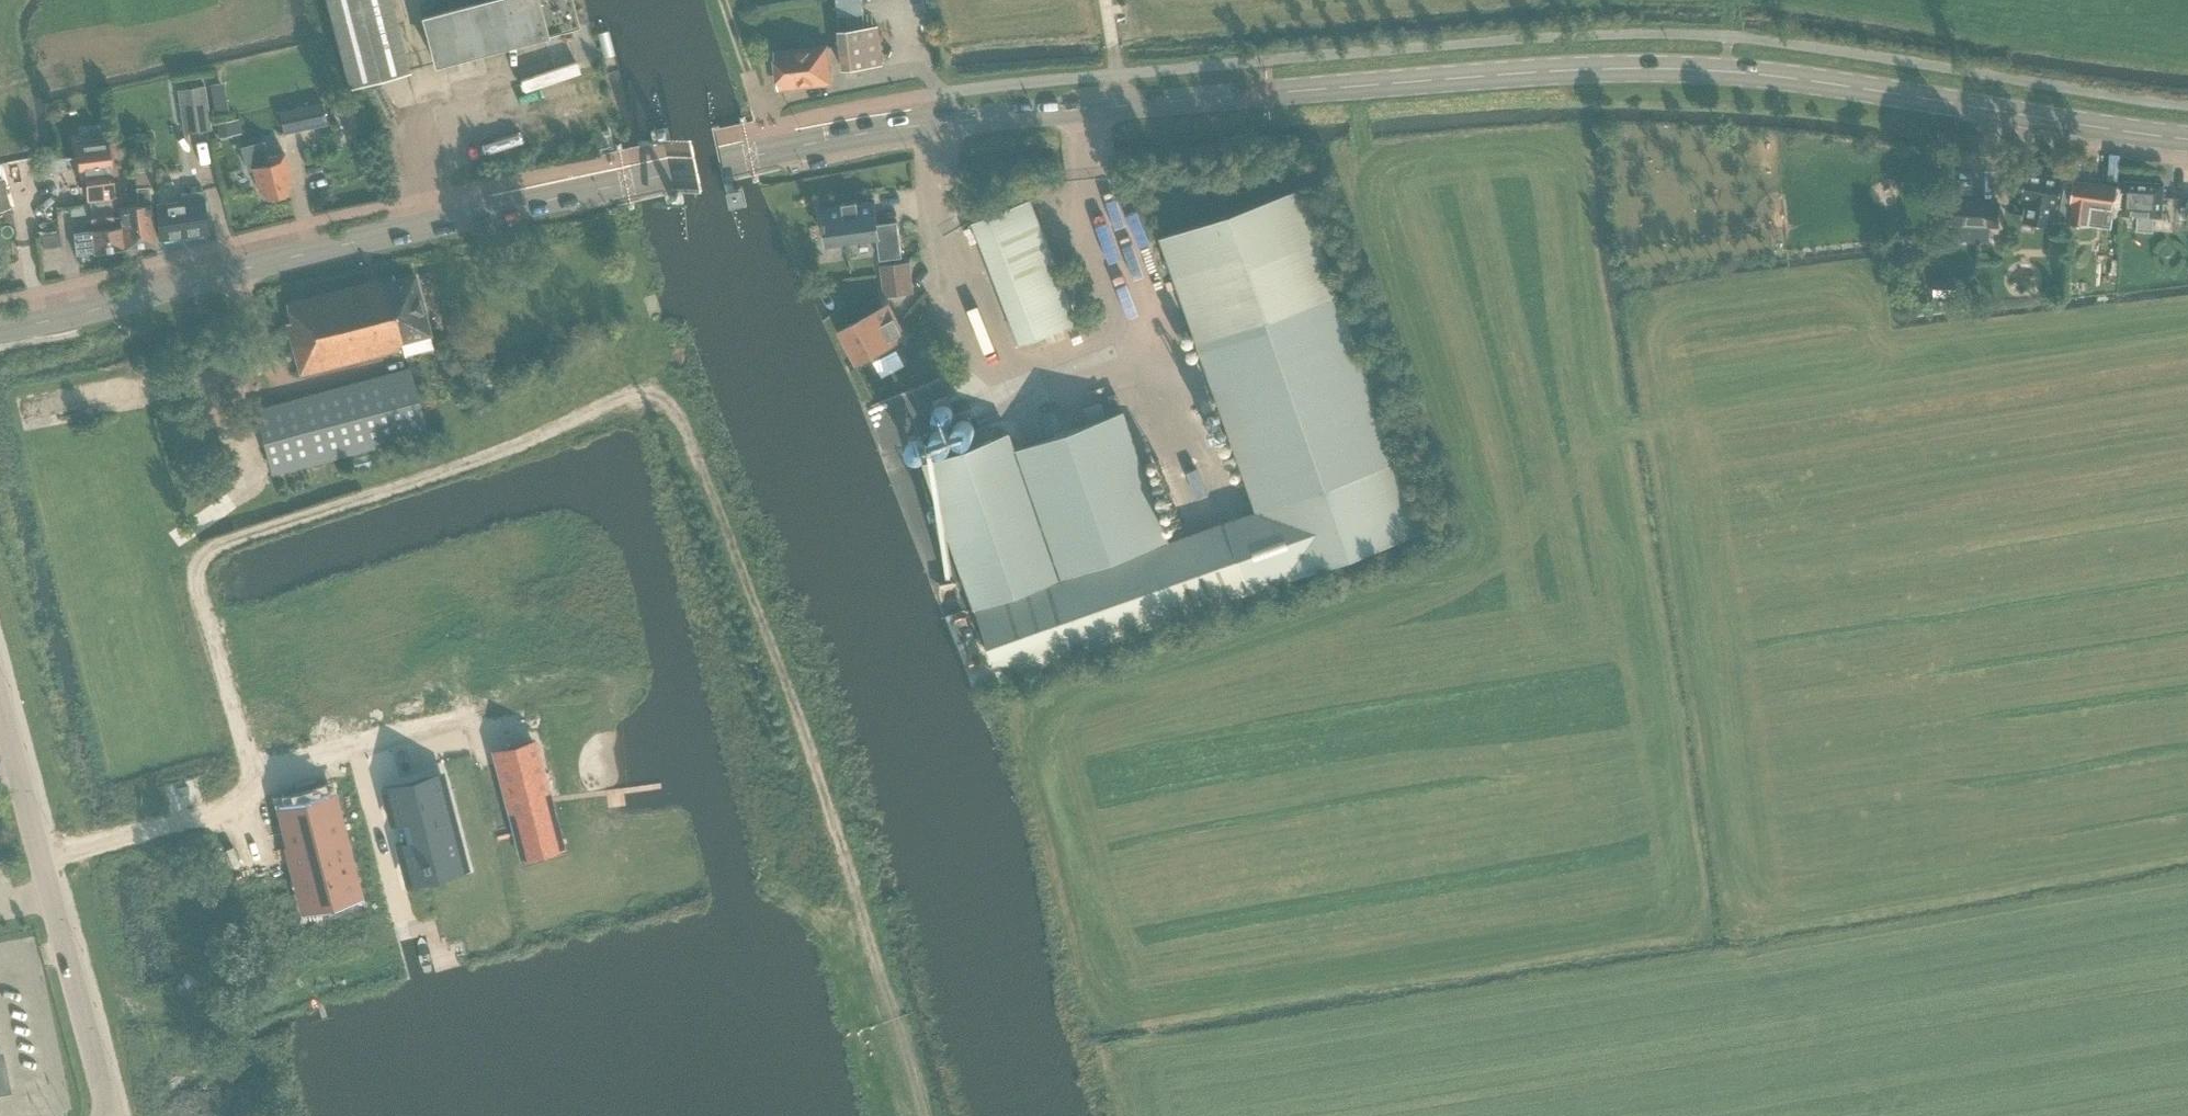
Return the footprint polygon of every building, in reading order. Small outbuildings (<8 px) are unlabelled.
[(407,71),(389,0),(325,0),(347,87),(407,71)] [(576,26),(569,0),(490,0),(423,18),(435,64),(576,26)] [(839,30),(844,70),(883,66),(879,26),(839,30)] [(808,87),(812,85),(830,83),(826,47),(774,53),(777,85),(782,89),(800,86),(804,88),(808,87)] [(204,85),(177,89),(184,134),(211,129),(204,85)] [(226,100),(212,102),(214,116),(228,113),(226,100)] [(326,124),(321,102),(279,112),(284,134),(326,124)] [(110,163),(109,163),(106,138),(76,141),(79,167),(85,166),(88,199),(114,197),(110,163)] [(288,193),(285,185),(292,183),(284,153),(278,154),(275,144),(248,151),(258,192),(264,190),(267,199),(288,193)] [(45,159),(46,173),(66,171),(65,157),(45,159)] [(2023,220),(2051,225),(2060,177),(2027,171),(2022,200),(2026,201),(2023,220)] [(10,207),(0,174),(0,210),(10,207)] [(2136,230),(2152,231),(2154,205),(2162,205),(2163,184),(2119,181),(2117,214),(2137,216),(2136,230)] [(2083,206),(2082,217),(2113,221),(2117,188),(2072,182),(2072,183),(2065,182),(2062,201),(2059,225),(2073,226),(2075,205),(2083,206)] [(120,207),(122,227),(124,248),(130,247),(155,245),(149,186),(136,187),(137,205),(120,207)] [(1422,532),(1300,188),(1160,237),(1197,340),(1231,328),(1291,499),(1226,522),(1250,593),(1422,532)] [(154,205),(159,240),(207,233),(204,198),(202,191),(180,194),(181,201),(154,205)] [(1999,226),(2001,200),(1952,197),(1950,224),(1954,224),(1954,233),(1989,235),(1989,226),(1999,226)] [(110,198),(88,201),(91,225),(113,222),(110,198)] [(842,205),(822,208),(824,222),(821,222),(822,228),(826,228),(828,244),(877,238),(879,260),(901,257),(897,221),(876,224),(873,201),(857,203),(857,201),(842,203),(842,205)] [(972,226),(1023,347),(1080,323),(1029,202),(972,226)] [(94,252),(94,253),(124,248),(122,227),(73,233),(75,255),(94,252)] [(58,233),(41,235),(43,247),(60,245),(58,233)] [(884,297),(910,294),(906,263),(880,267),(884,297)] [(403,348),(402,343),(430,336),(414,275),(394,281),(393,275),(286,304),(291,323),(286,324),(300,376),(403,348)] [(1955,279),(1933,280),(1933,297),(1955,296),(1955,279)] [(841,330),(857,362),(904,337),(888,305),(841,330)] [(254,409),(271,473),(426,432),(409,368),(254,409)] [(1056,574),(1161,537),(1165,535),(1122,411),(1014,449),(1008,433),(1006,434),(1003,426),(975,436),(977,443),(924,462),(976,610),(1059,581),(1056,574)] [(1001,680),(1250,593),(1226,522),(1163,544),(1161,537),(1056,574),(1059,581),(976,610),(1001,680)] [(533,742),(501,750),(508,800),(521,851),(552,843),(545,791),(533,742)] [(445,788),(387,803),(397,839),(405,837),(409,855),(401,857),(408,885),(459,872),(453,850),(460,848),(445,788)] [(334,803),(283,816),(304,901),(317,898),(323,922),(362,912),(334,803)] [(11,1092),(1,1051),(0,1052),(0,1094),(11,1092)]
